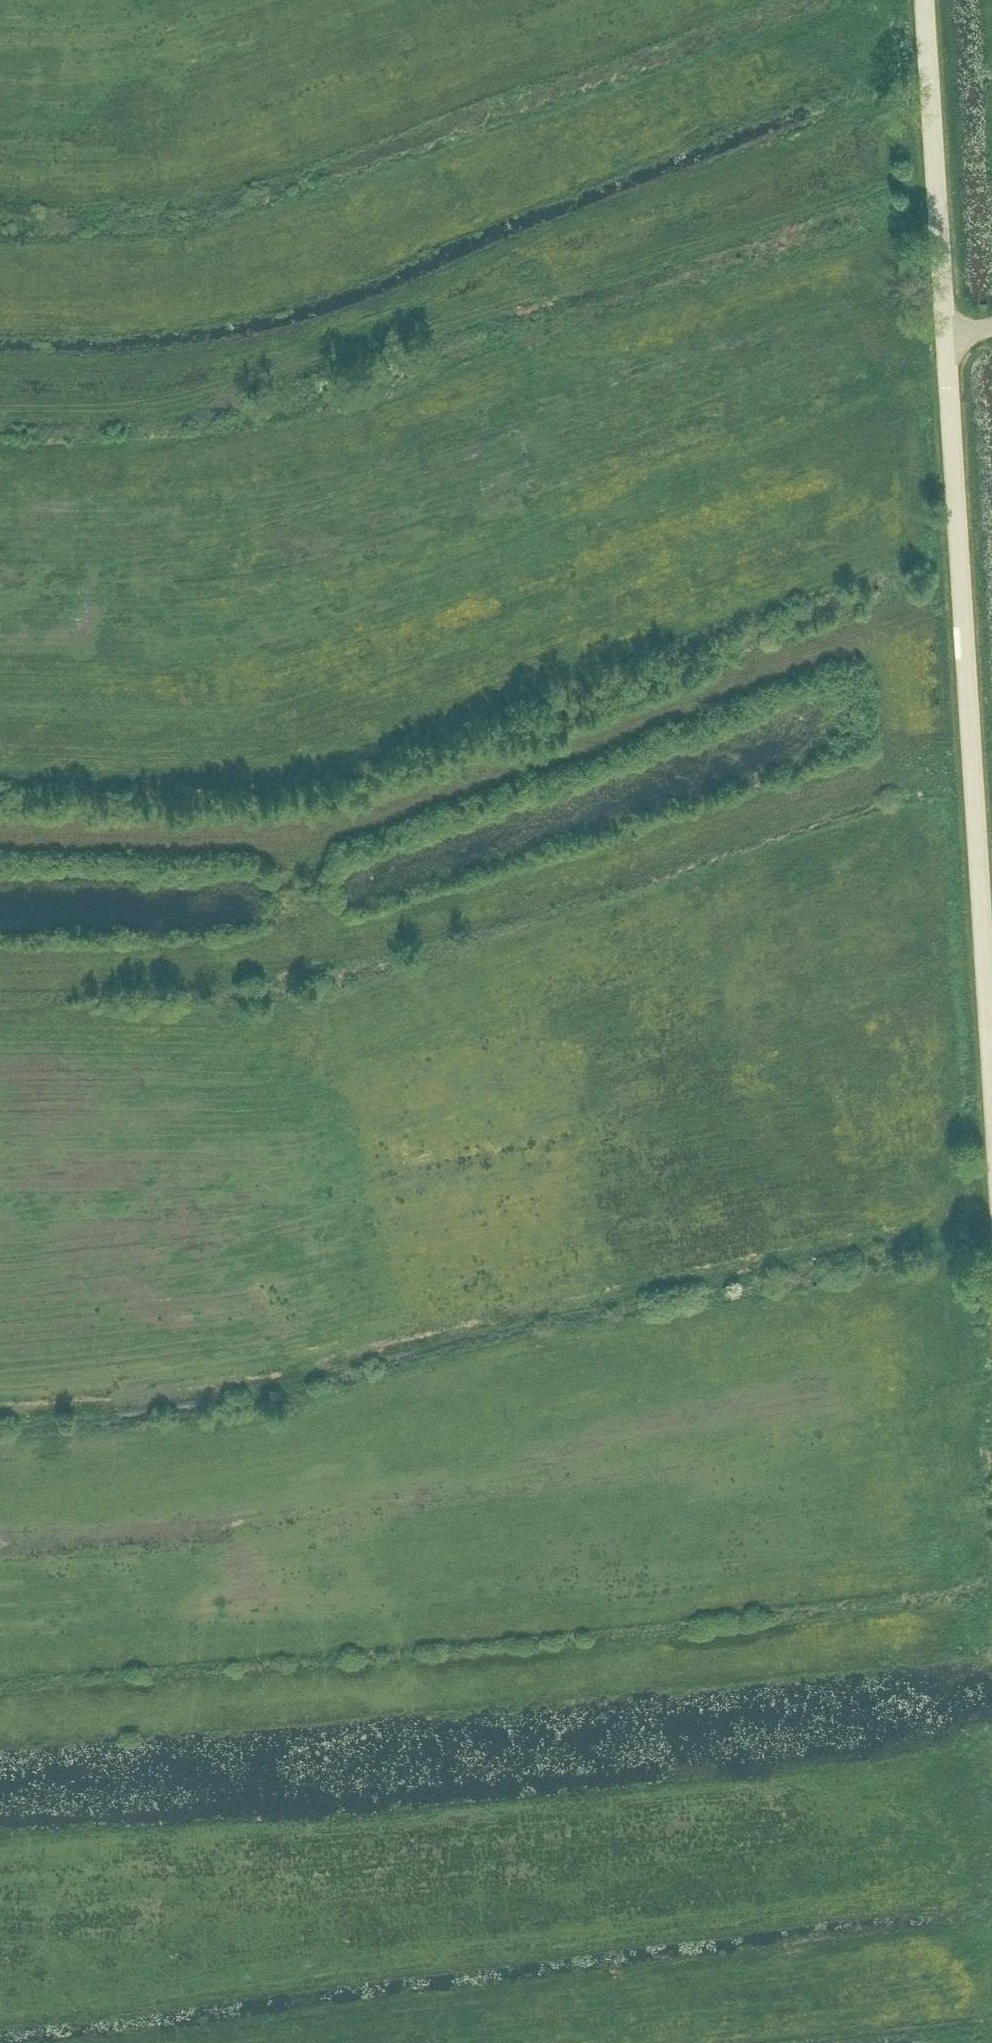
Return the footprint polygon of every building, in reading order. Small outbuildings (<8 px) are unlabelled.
[(991,1607),(991,1606),(991,1580),(978,1591),(991,1607)]
